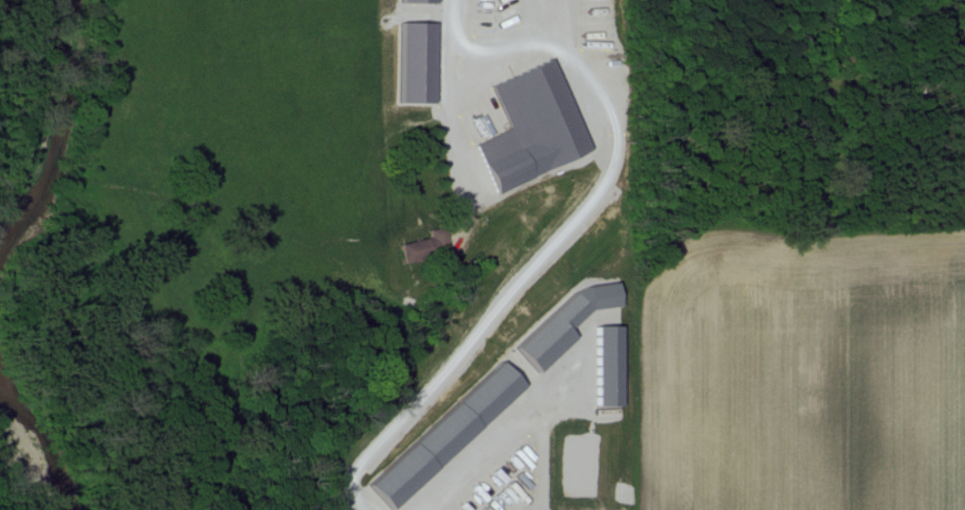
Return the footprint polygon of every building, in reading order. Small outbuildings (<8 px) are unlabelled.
[(399,102),(432,103),(433,23),(400,22),(399,102)] [(491,84),(510,129),(476,143),(495,191),(590,153),(552,60),(491,84)] [(430,237),(398,245),(403,264),(450,252),(444,226),(428,230),(430,237)] [(514,347),(537,372),(574,338),(567,330),(589,309),(617,306),(614,283),(577,288),(514,347)] [(390,509),(452,452),(452,444),(463,443),(458,438),(453,438),(452,426),(459,434),(463,430),(464,438),(475,428),(476,428),(522,386),(499,362),(455,402),(456,420),(448,428),(448,434),(443,435),(435,443),(431,443),(424,450),(415,441),(368,484),(390,509)]
